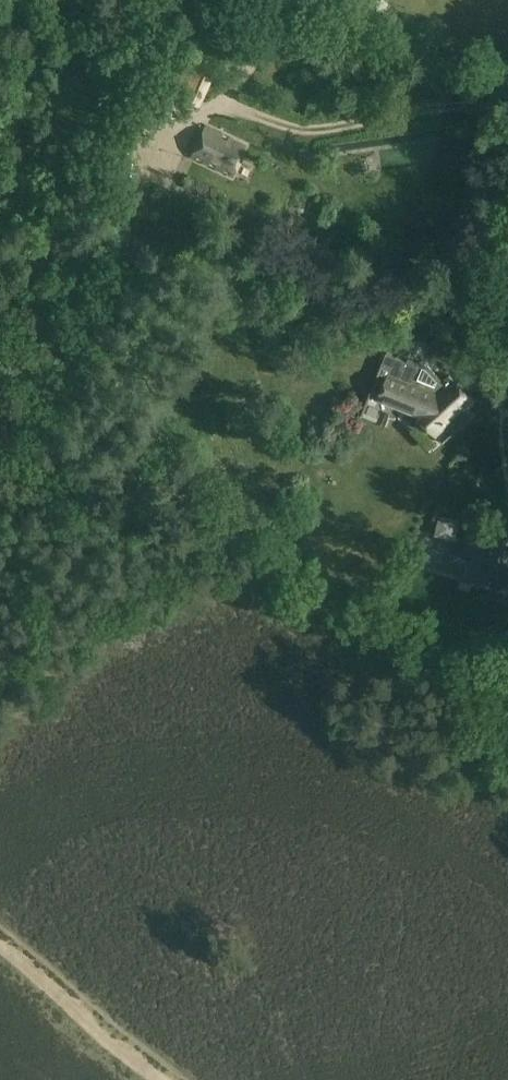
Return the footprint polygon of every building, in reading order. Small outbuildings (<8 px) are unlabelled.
[(213,78),(196,69),(182,98),(200,106),(213,78)] [(248,147),(221,134),(207,127),(192,157),(233,177),(248,147)] [(449,379),(445,382),(429,365),(419,360),(417,364),(387,352),(370,394),(378,398),(377,399),(401,410),(419,416),(431,411),(447,427),(454,434),(473,417),(465,409),(472,403),(449,379)] [(475,525),(466,553),(471,554),(470,558),(442,549),(436,566),(486,581),(485,583),(492,585),(492,586),(493,588),(494,588),(496,589),(497,589),(499,589),(501,589),(502,588),(507,589),(507,535),(475,525)]
